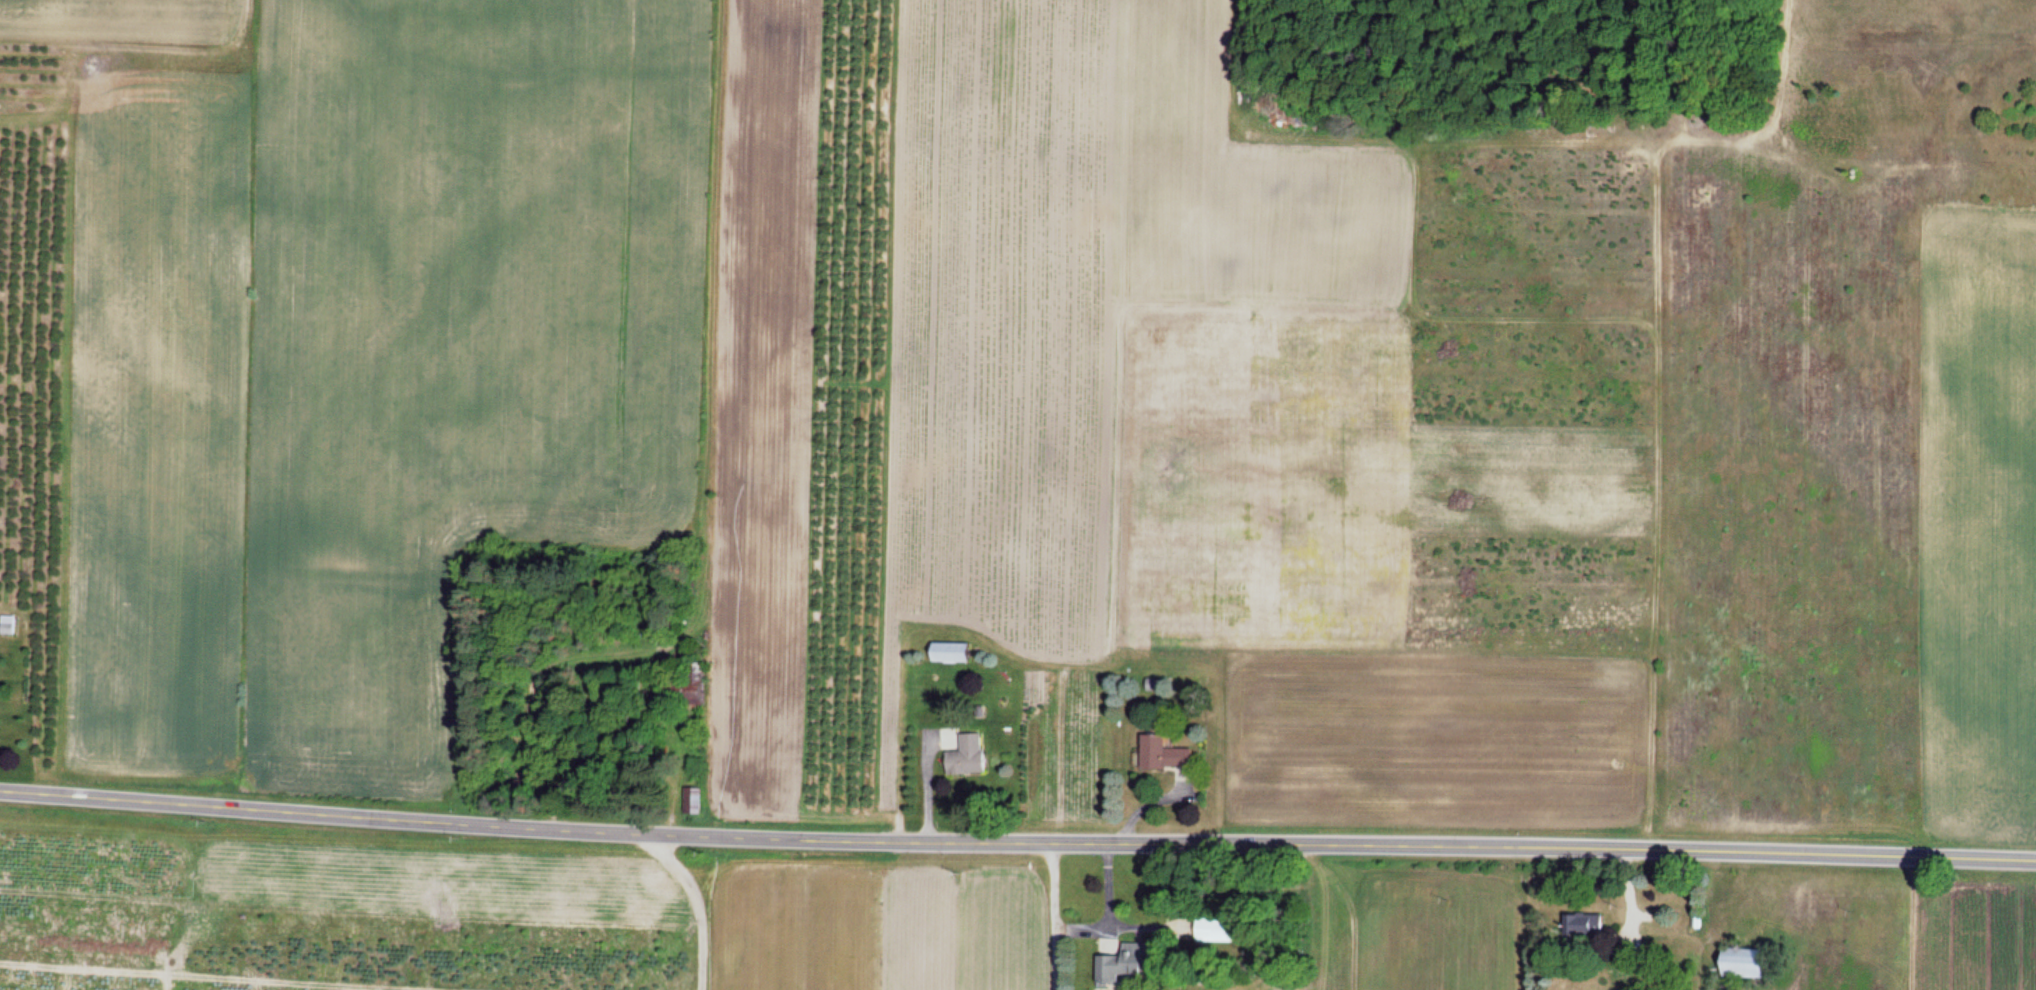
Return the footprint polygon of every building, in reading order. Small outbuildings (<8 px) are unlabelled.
[(14,636),(14,616),(0,616),(0,636),(14,636)] [(919,642),(919,662),(966,662),(966,642),(919,642)] [(945,751),(945,775),(982,775),(982,734),(958,734),(959,751),(945,751)] [(1163,735),(1140,735),(1140,768),(1190,768),(1190,748),(1163,748),(1163,735)] [(1600,913),(1563,913),(1563,935),(1600,935),(1600,913)] [(1232,942),(1232,918),(1196,918),(1196,942),(1232,942)] [(1095,955),(1095,986),(1147,986),(1146,942),(1120,943),(1120,954),(1095,955)] [(1761,948),(1720,948),(1720,978),(1761,978),(1761,948)]
